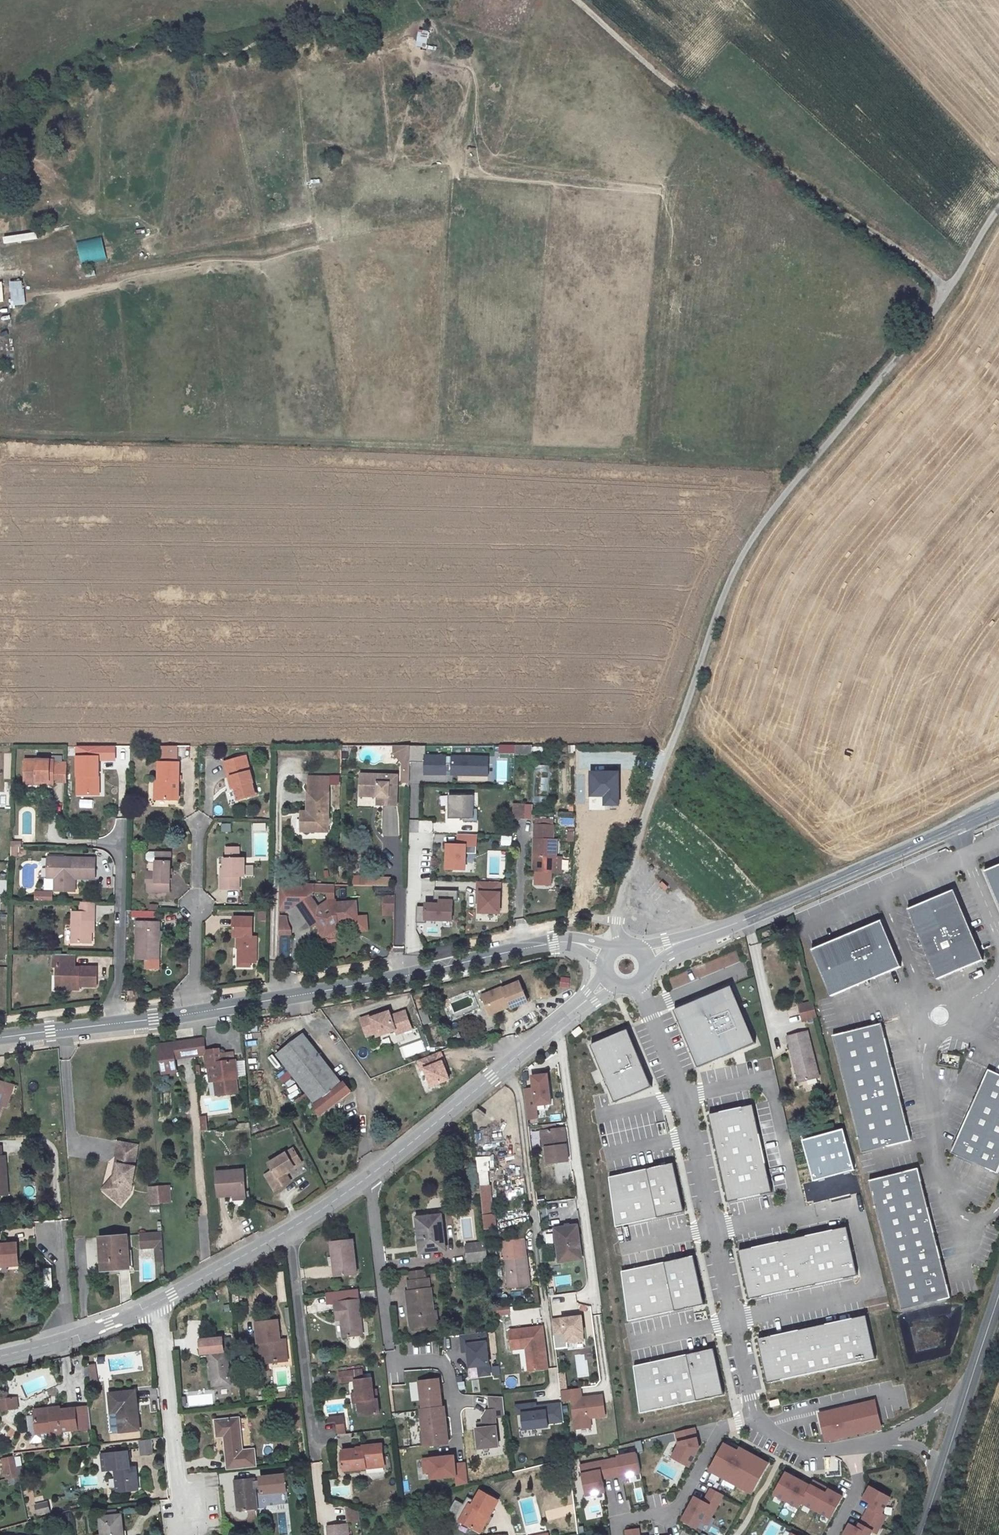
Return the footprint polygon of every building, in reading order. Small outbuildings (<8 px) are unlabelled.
[(414,47),(426,48),(427,32),(415,31),(414,47)] [(6,244),(41,240),(40,233),(5,237),(6,244)] [(78,242),(84,264),(109,258),(104,236),(78,242)] [(13,306),(27,305),(26,281),(12,281),(13,306)] [(9,292),(8,283),(0,284),(0,294),(9,292)] [(396,746),(395,753),(405,763),(410,763),(409,762),(410,745),(396,746)] [(488,775),(489,765),(471,764),(471,757),(453,757),(453,764),(446,763),(446,756),(426,756),(426,746),(410,745),(409,762),(426,762),(425,773),(488,775)] [(501,745),(501,754),(517,753),(518,745),(507,745),(501,745)] [(534,745),(518,745),(517,753),(534,753),(534,745)] [(162,761),(181,761),(181,746),(162,746),(162,761)] [(71,757),(71,796),(87,795),(87,776),(92,776),(92,757),(96,757),(96,747),(71,747),(71,757)] [(50,758),(20,759),(20,780),(50,780),(64,780),(64,762),(51,762),(50,758)] [(257,795),(246,758),(229,763),(225,764),(228,774),(229,778),(232,777),(236,791),(238,800),(257,795)] [(180,763),(161,763),(161,784),(161,802),(181,802),(180,763)] [(533,766),(534,776),(540,775),(540,785),(548,784),(547,765),(533,766)] [(618,771),(589,772),(589,796),(602,796),(602,805),(619,805),(618,771)] [(397,774),(362,774),(361,792),(369,792),(369,789),(377,790),(376,797),(382,797),(382,804),(396,805),(397,774)] [(329,777),(308,776),(307,814),(304,814),(304,832),(320,833),(320,826),(328,826),(329,777)] [(532,803),(546,803),(546,790),(532,790),(532,803)] [(475,795),(448,796),(448,819),(475,820),(475,795)] [(525,817),(525,803),(515,802),(514,817),(525,817)] [(558,819),(539,818),(538,826),(538,832),(557,834),(558,827),(558,819)] [(230,823),(221,823),(221,831),(230,831),(230,823)] [(565,842),(574,842),(574,831),(565,832),(565,842)] [(538,832),(536,874),(557,874),(557,859),(561,859),(562,843),(557,842),(557,834),(538,832)] [(477,834),(458,834),(458,845),(449,844),(448,869),(465,870),(466,852),(477,853),(477,834)] [(500,836),(499,846),(510,846),(510,837),(500,836)] [(242,849),(229,849),(229,859),(225,859),(225,877),(221,877),(221,890),(239,891),(240,877),(244,877),(244,859),(241,859),(242,849)] [(170,856),(156,855),(155,865),(155,878),(146,877),(146,894),(165,895),(165,886),(170,886),(170,856)] [(45,857),(45,878),(52,878),(51,891),(53,891),(74,891),(74,878),(92,878),(93,859),(45,857)] [(557,859),(557,874),(565,875),(565,859),(561,859),(557,859)] [(155,865),(146,865),(146,877),(155,878),(155,865)] [(989,869),(998,895),(998,865),(989,869)] [(391,876),(352,875),(351,886),(390,887),(391,876)] [(480,902),(480,912),(500,912),(501,882),(479,882),(478,902),(480,902)] [(318,909),(307,896),(311,892),(311,884),(282,883),(281,911),(289,912),(295,906),(308,920),(314,927),(320,922),(325,918),(320,911),(318,909)] [(334,885),(311,884),(311,892),(327,892),(327,901),(335,900),(334,885)] [(426,906),(418,906),(417,922),(427,922),(427,918),(453,919),(453,900),(458,900),(459,891),(435,890),(435,903),(426,903),(426,906)] [(53,901),(53,891),(51,891),(35,891),(35,901),(53,901)] [(956,893),(908,912),(936,980),(983,960),(956,893)] [(394,912),(394,896),(384,896),(383,912),(394,912)] [(335,900),(327,901),(318,909),(320,911),(325,918),(320,922),(329,931),(336,924),(345,924),(356,924),(355,902),(335,904),(335,900)] [(88,931),(89,912),(93,912),(93,902),(77,902),(77,910),(69,909),(68,942),(88,942),(88,931)] [(265,919),(264,910),(257,911),(257,920),(265,919)] [(290,915),(281,915),(280,925),(289,925),(290,915)] [(249,935),(249,917),(232,917),(232,935),(235,935),(235,944),(241,944),(241,961),(248,961),(254,962),(254,942),(249,943),(249,935)] [(132,920),(131,957),(156,958),(155,942),(151,942),(151,928),(155,929),(155,921),(132,920)] [(838,941),(812,951),(830,998),(858,987),(856,981),(870,976),(872,980),(899,970),(881,923),(852,934),(855,939),(840,945),(838,941)] [(336,924),(329,931),(332,934),(345,924),(336,924)] [(289,925),(280,925),(280,933),(289,933),(289,925)] [(235,944),(235,966),(247,967),(248,961),(241,961),(241,944),(235,944)] [(711,989),(747,974),(737,950),(723,956),(728,968),(697,980),(702,992),(711,989)] [(61,987),(79,988),(79,985),(96,984),(95,966),(73,966),(73,953),(52,953),(52,966),(56,966),(55,972),(61,972),(61,987)] [(568,988),(568,977),(557,977),(557,988),(568,988)] [(500,987),(480,995),(484,1007),(490,1005),(493,1012),(507,1006),(508,1008),(523,1002),(515,982),(501,988),(500,987)] [(135,984),(123,985),(123,998),(135,997),(135,984)] [(756,1043),(732,986),(675,1011),(699,1067),(756,1043)] [(490,1005),(484,1007),(487,1015),(493,1012),(490,1005)] [(817,1021),(813,1005),(798,1009),(802,1025),(817,1021)] [(414,1027),(407,1009),(393,1014),(391,1010),(381,1014),(373,1017),(372,1014),(362,1018),(369,1035),(378,1032),(379,1035),(397,1029),(399,1033),(414,1027)] [(912,1143),(883,1025),(836,1037),(865,1155),(912,1143)] [(652,1086),(628,1029),(591,1045),(615,1101),(652,1086)] [(806,1032),(785,1038),(793,1069),(796,1068),(801,1085),(818,1081),(806,1032)] [(305,1033),(279,1052),(317,1103),(315,1104),(322,1114),(352,1090),(345,1081),(343,1083),(305,1033)] [(207,1036),(195,1037),(195,1040),(196,1050),(208,1049),(207,1036)] [(398,1047),(402,1059),(425,1051),(421,1039),(398,1047)] [(196,1050),(195,1040),(161,1043),(163,1066),(175,1065),(174,1052),(196,1050)] [(222,1047),(208,1049),(210,1065),(211,1065),(216,1065),(217,1079),(218,1093),(240,1090),(236,1058),(229,1058),(229,1053),(223,1053),(222,1049),(222,1047)] [(441,1051),(418,1060),(422,1070),(426,1068),(433,1085),(450,1078),(445,1067),(447,1067),(441,1051)] [(944,1052),(941,1062),(957,1066),(959,1056),(944,1052)] [(277,1074),(284,1085),(292,1080),(285,1069),(277,1074)] [(989,1070),(955,1151),(998,1170),(998,1075),(989,1070)] [(547,1079),(532,1080),(533,1084),(523,1085),(527,1114),(537,1113),(535,1101),(550,1099),(547,1079)] [(0,1080),(0,1111),(2,1104),(4,1105),(10,1083),(0,1080)] [(294,1083),(285,1088),(290,1097),(299,1092),(294,1083)] [(771,1192),(754,1106),(710,1115),(728,1201),(771,1192)] [(563,1124),(543,1126),(547,1160),(567,1157),(563,1124)] [(488,1130),(476,1131),(477,1147),(489,1146),(488,1130)] [(842,1130),(802,1140),(813,1181),(852,1170),(842,1130)] [(129,1184),(133,1184),(136,1166),(135,1166),(139,1145),(119,1141),(117,1156),(113,1176),(116,1176),(114,1184),(107,1193),(118,1204),(127,1193),(129,1184)] [(289,1172),(305,1163),(297,1147),(271,1162),(275,1169),(268,1173),(277,1188),(292,1179),(289,1172)] [(684,1212),(673,1162),(610,1177),(616,1226),(684,1212)] [(244,1167),(216,1169),(218,1193),(234,1193),(245,1192),(244,1167)] [(953,1297),(920,1170),(872,1182),(905,1310),(953,1297)] [(116,1176),(113,1176),(102,1189),(107,1193),(114,1184),(116,1176)] [(130,1197),(133,1184),(129,1184),(127,1193),(118,1204),(121,1206),(130,1197)] [(169,1186),(149,1187),(150,1202),(169,1201),(169,1186)] [(441,1213),(418,1217),(421,1238),(419,1239),(420,1251),(445,1248),(445,1246),(441,1213)] [(493,1213),(483,1214),(484,1228),(494,1227),(493,1213)] [(577,1222),(556,1224),(559,1257),(581,1255),(577,1222)] [(856,1275),(846,1227),(739,1251),(752,1297),(856,1275)] [(162,1234),(141,1236),(142,1243),(163,1242),(162,1234)] [(127,1235),(101,1237),(103,1269),(130,1268),(127,1235)] [(354,1236),(333,1239),(334,1255),(331,1255),(333,1274),(358,1271),(354,1236)] [(527,1255),(525,1239),(504,1241),(505,1252),(509,1288),(530,1285),(527,1255)] [(163,1242),(142,1243),(142,1250),(156,1249),(163,1248),(163,1242)] [(486,1242),(466,1243),(468,1261),(487,1258),(486,1242)] [(0,1244),(0,1262),(19,1261),(18,1243),(0,1244)] [(163,1248),(156,1249),(157,1263),(161,1263),(164,1262),(163,1248)] [(692,1256),(621,1272),(628,1321),(704,1304),(692,1256)] [(407,1290),(410,1312),(414,1312),(416,1326),(438,1324),(437,1310),(434,1311),(432,1288),(430,1288),(429,1278),(428,1278),(427,1269),(411,1271),(412,1280),(409,1280),(410,1290),(407,1290)] [(361,1331),(354,1295),(353,1287),(321,1291),(323,1301),(331,1300),(334,1318),(339,1317),(342,1335),(361,1331)] [(494,1316),(509,1315),(508,1306),(493,1307),(494,1316)] [(584,1314),(551,1318),(553,1334),(568,1333),(569,1340),(584,1338),(583,1330),(586,1330),(584,1314)] [(876,1360),(867,1316),(758,1337),(768,1382),(876,1360)] [(278,1321),(257,1324),(259,1344),(262,1344),(264,1364),(277,1363),(277,1360),(287,1359),(285,1341),(280,1341),(278,1321)] [(541,1327),(509,1333),(511,1351),(525,1349),(526,1355),(529,1355),(531,1373),(546,1371),(541,1327)] [(487,1332),(459,1335),(461,1352),(467,1352),(468,1368),(478,1367),(479,1377),(492,1375),(487,1332)] [(238,1342),(225,1343),(226,1350),(224,1337),(202,1339),(203,1352),(211,1352),(215,1385),(232,1383),(228,1350),(238,1349),(238,1342)] [(725,1396),(713,1349),(633,1366),(643,1412),(725,1396)] [(92,1382),(101,1381),(98,1363),(89,1364),(92,1382)] [(363,1367),(340,1370),(341,1380),(357,1378),(358,1389),(361,1409),(362,1414),(381,1412),(379,1396),(376,1397),(374,1387),(373,1375),(364,1376),(363,1367)] [(439,1378),(420,1380),(423,1408),(422,1408),(424,1429),(426,1428),(428,1443),(449,1441),(445,1406),(442,1406),(439,1378)] [(580,1387),(560,1390),(562,1400),(572,1399),(575,1428),(590,1426),(589,1416),(605,1414),(602,1395),(581,1397),(580,1387)] [(134,1389),(108,1391),(110,1411),(117,1410),(119,1430),(138,1428),(134,1389)] [(358,1389),(353,1389),(355,1409),(361,1409),(358,1389)] [(0,1399),(0,1409),(18,1408),(17,1397),(0,1399)] [(881,1428),(875,1401),(846,1408),(847,1412),(842,1413),(841,1409),(820,1414),(826,1441),(881,1428)] [(564,1421),(562,1404),(536,1407),(535,1404),(516,1407),(517,1415),(522,1414),(524,1430),(549,1427),(548,1423),(564,1421)] [(89,1406),(51,1410),(51,1412),(35,1414),(36,1429),(52,1428),(53,1432),(91,1429),(89,1406)] [(117,1410),(110,1411),(112,1431),(119,1430),(117,1410)] [(239,1418),(216,1420),(218,1436),(225,1435),(227,1460),(230,1460),(230,1468),(255,1465),(254,1450),(243,1451),(239,1418)] [(345,1432),(344,1419),(337,1419),(338,1432),(345,1432)] [(52,1428),(36,1429),(36,1433),(38,1436),(45,1436),(51,1435),(53,1432),(52,1428)] [(688,1467),(698,1448),(693,1428),(675,1433),(678,1446),(672,1458),(688,1467)] [(150,1437),(140,1439),(142,1451),(152,1450),(150,1437)] [(359,1449),(344,1450),(347,1470),(368,1467),(367,1463),(385,1461),(383,1443),(364,1445),(364,1450),(359,1451),(359,1449)] [(768,1463),(740,1448),(738,1451),(724,1444),(709,1470),(752,1493),(768,1463)] [(129,1451),(106,1453),(108,1470),(118,1469),(121,1491),(138,1489),(136,1466),(130,1467),(129,1451)] [(481,1460),(499,1458),(498,1451),(480,1453),(481,1460)] [(618,1459),(608,1461),(611,1477),(622,1475),(623,1477),(641,1473),(637,1453),(618,1457),(618,1459)] [(469,1483),(467,1462),(456,1463),(455,1455),(442,1456),(443,1459),(439,1459),(439,1456),(424,1458),(425,1471),(431,1471),(432,1478),(457,1475),(458,1485),(469,1483)] [(14,1456),(3,1458),(7,1478),(18,1476),(16,1466),(14,1456)] [(611,1477),(608,1461),(581,1466),(587,1496),(605,1492),(603,1479),(611,1477)] [(22,1465),(16,1466),(18,1476),(24,1474),(22,1465)] [(265,1473),(266,1493),(293,1492),(292,1472),(265,1473)] [(831,1518),(842,1497),(813,1481),(810,1486),(785,1473),(774,1494),(799,1507),(801,1502),(831,1518)] [(254,1476),(235,1478),(238,1509),(257,1507),(254,1476)] [(886,1516),(881,1514),(890,1498),(870,1487),(864,1499),(871,1503),(864,1516),(881,1525),(886,1516)] [(711,1517),(723,1495),(711,1488),(703,1503),(700,1502),(701,1500),(695,1497),(682,1520),(697,1528),(704,1514),(711,1517)] [(499,1500),(479,1489),(471,1504),(470,1503),(460,1520),(478,1530),(487,1513),(490,1515),(499,1500)] [(47,1500),(35,1502),(36,1512),(48,1509),(47,1500)] [(57,1513),(68,1511),(66,1502),(55,1504),(57,1513)] [(358,1509),(345,1505),(347,1520),(359,1518),(358,1509)] [(490,1515),(487,1513),(478,1530),(481,1532),(490,1515)] [(102,1534),(124,1534),(121,1514),(118,1515),(100,1516),(102,1534)] [(881,1525),(864,1516),(858,1528),(850,1524),(844,1534),(870,1534),(872,1531),(877,1533),(881,1525)] [(328,1524),(329,1534),(349,1534),(348,1522),(328,1524)] [(723,1532),(709,1523),(705,1530),(712,1534),(721,1534),(723,1532)]
